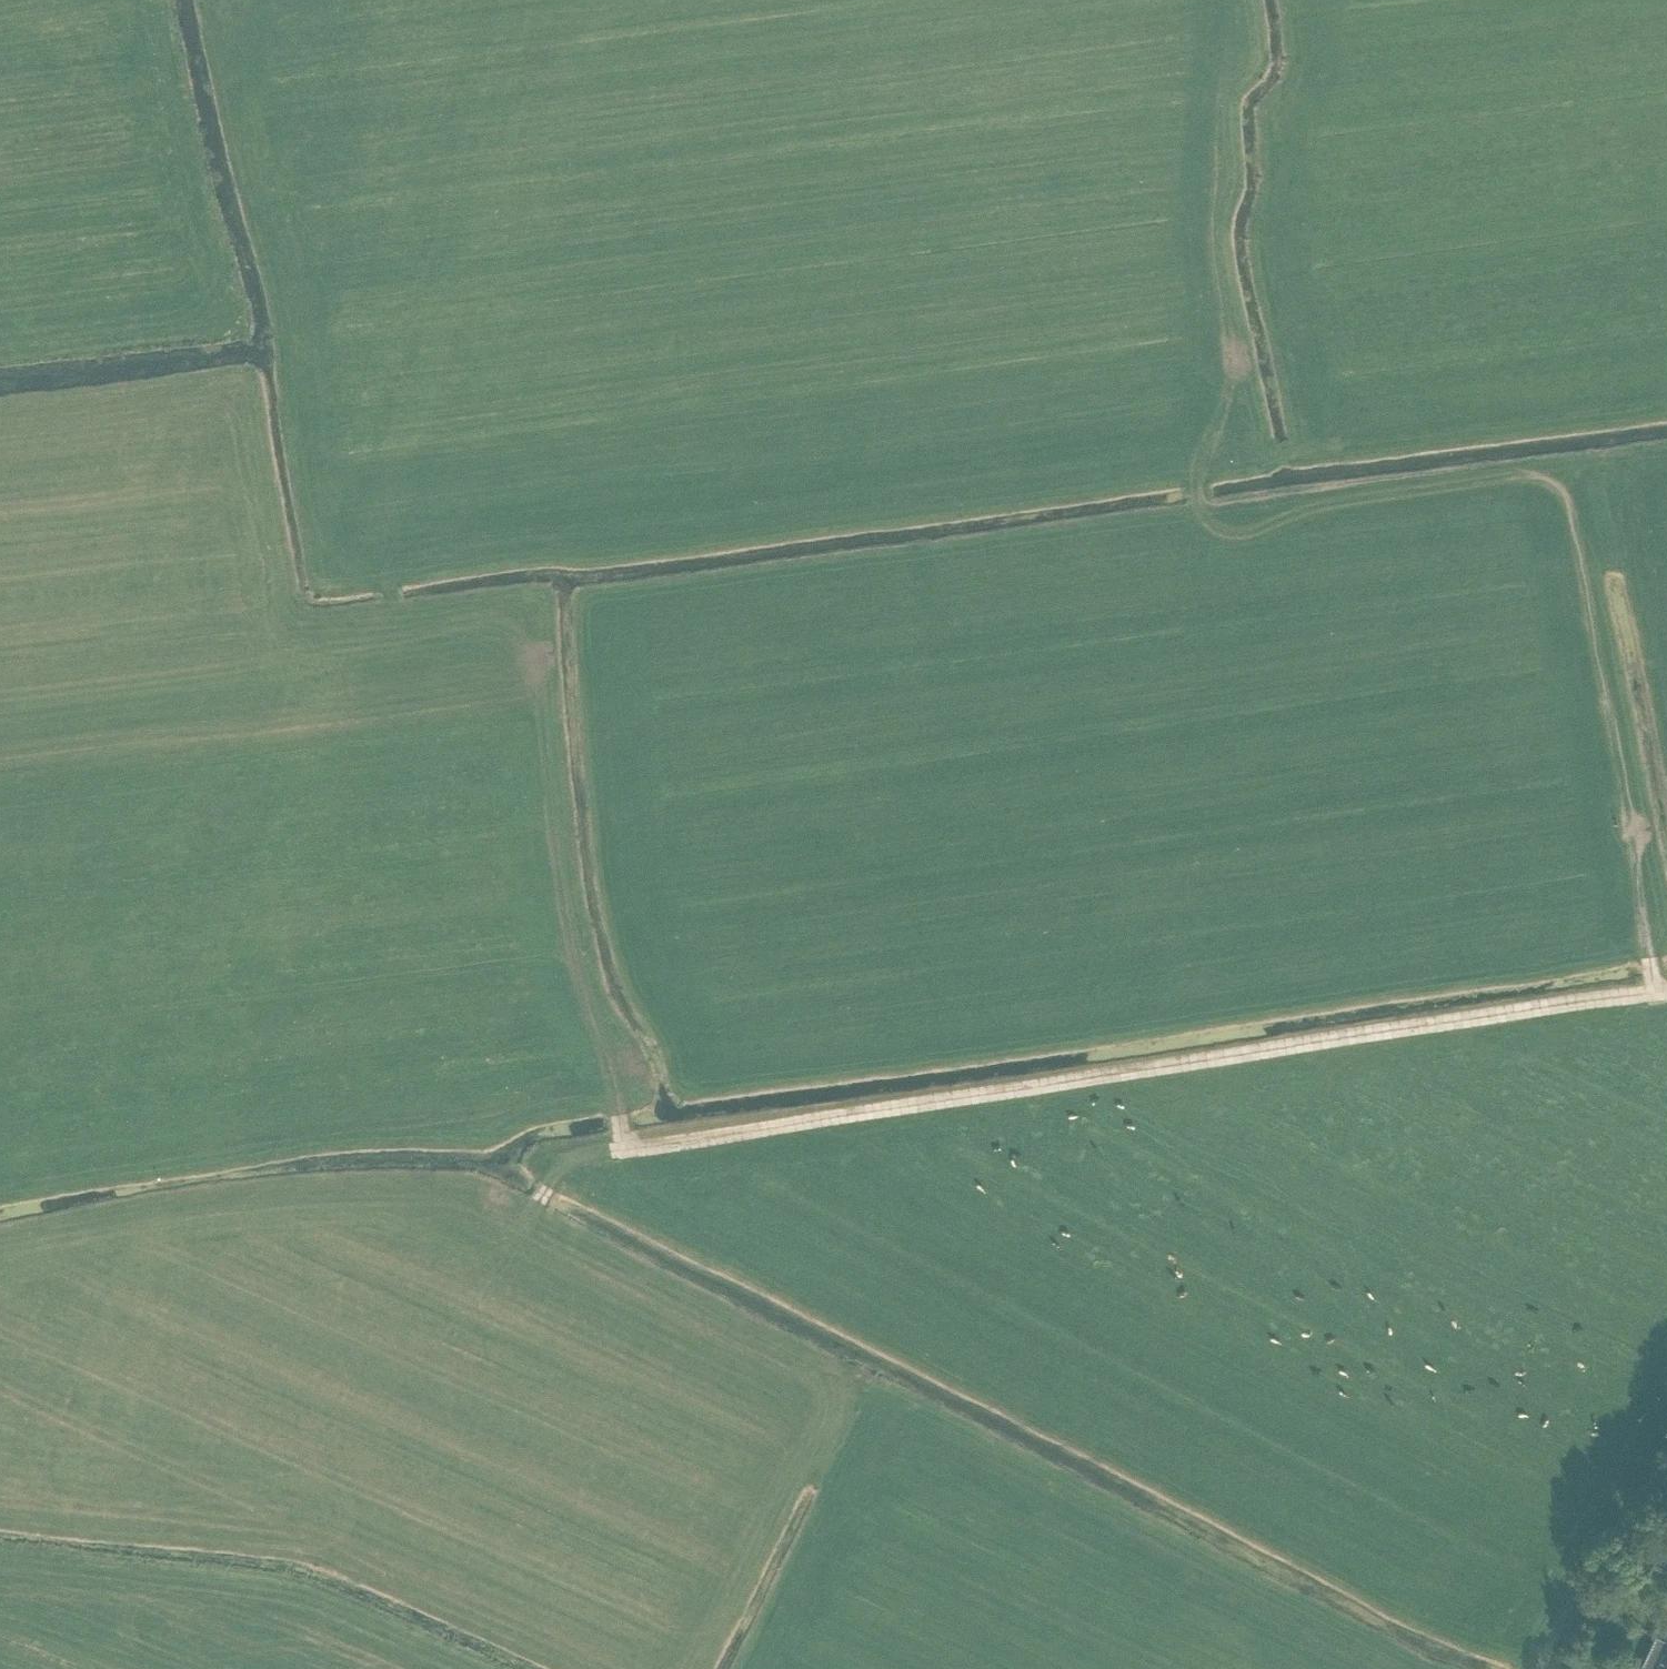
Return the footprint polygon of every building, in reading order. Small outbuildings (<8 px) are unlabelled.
[(1656,1668),(1666,1668),(1666,1655),(1663,1653),(1656,1668)]
